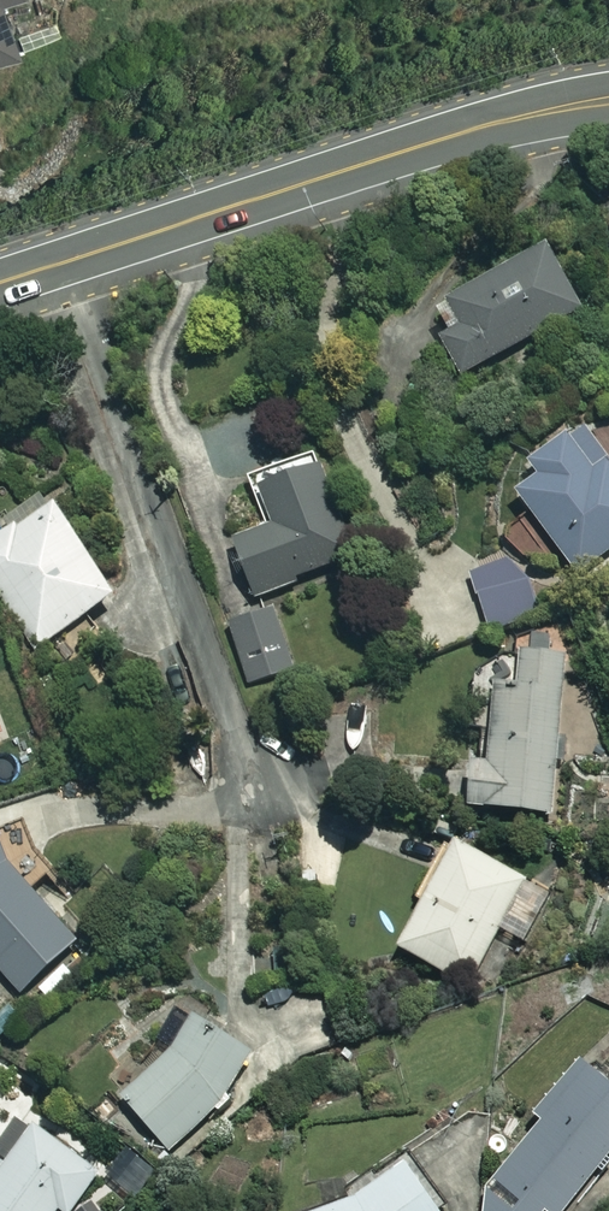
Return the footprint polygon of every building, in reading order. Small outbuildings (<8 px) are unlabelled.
[(10,55),(0,21),(0,57),(10,55)] [(581,313),(547,251),(449,305),(465,333),(442,345),(461,379),(581,313)] [(584,429),(530,470),(537,479),(515,496),(578,580),(608,557),(608,463),(584,429)] [(354,557),(317,470),(257,496),(271,530),(233,546),(255,599),(354,557)] [(55,510),(15,535),(13,531),(0,539),(0,597),(35,650),(113,599),(55,510)] [(536,618),(516,560),(470,577),(491,634),(536,618)] [(294,668),(274,611),(230,627),(250,684),(294,668)] [(561,661),(514,659),(513,694),(492,693),(489,767),(470,766),(468,812),(555,815),(561,661)] [(523,881),(449,846),(399,952),(473,987),(523,881)] [(0,852),(0,974),(20,995),(73,946),(7,869),(0,852)] [(253,1055),(191,1028),(162,1067),(120,1102),(165,1148),(214,1107),(237,1080),(253,1055)] [(572,1072),(534,1120),(541,1126),(473,1210),(566,1210),(608,1158),(608,1101),(572,1072)] [(0,1106),(0,1210),(70,1210),(97,1174),(0,1106)] [(350,1204),(333,1210),(434,1210),(403,1163),(346,1194),(350,1204)]
